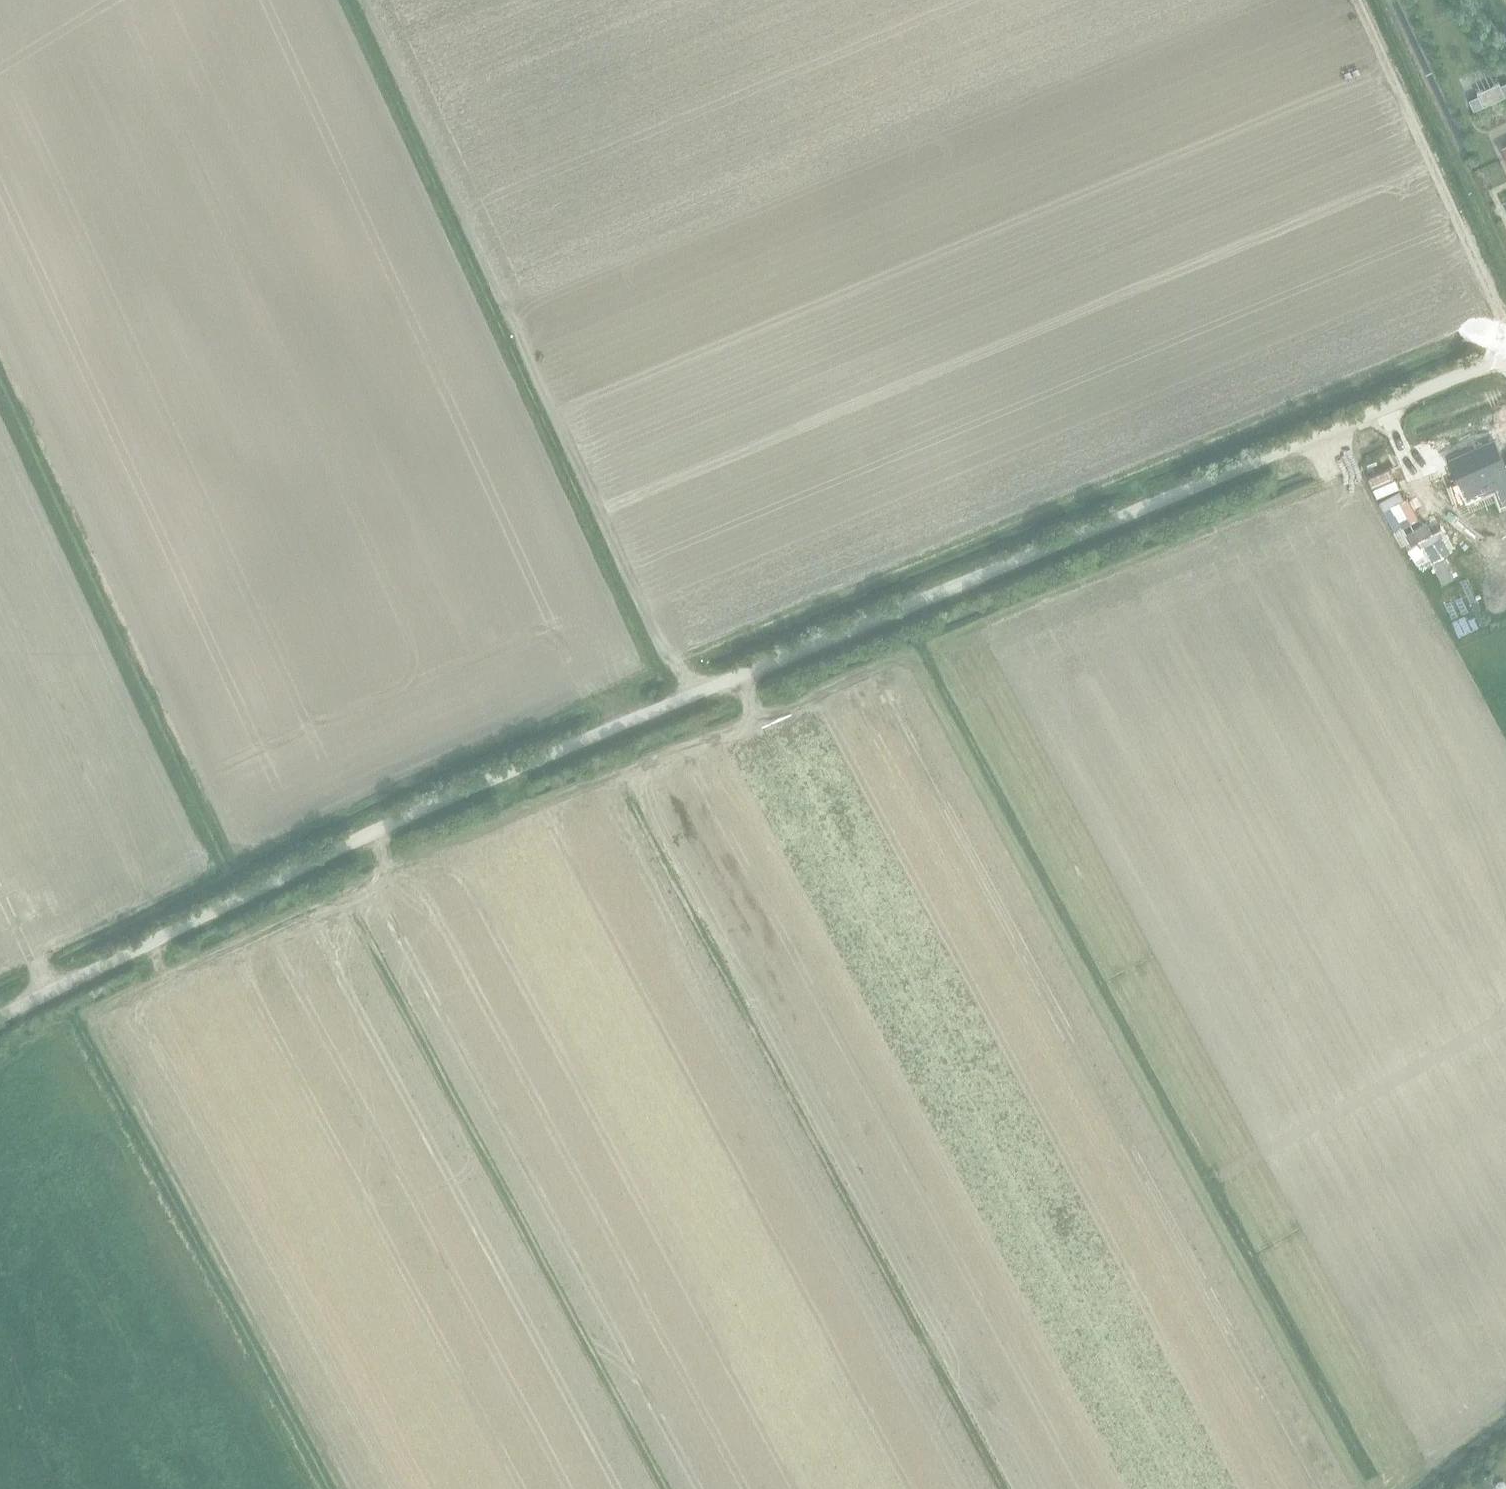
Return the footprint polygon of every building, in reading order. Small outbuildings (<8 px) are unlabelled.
[(1495,439),(1470,450),(1469,448),(1448,457),(1458,480),(1457,480),(1465,500),(1494,487),(1501,501),(1505,499),(1505,460),(1505,461),(1495,439)] [(1454,597),(1444,601),(1452,622),(1463,618),(1467,629),(1489,620),(1485,610),(1474,614),(1457,571),(1446,575),(1454,597)]
